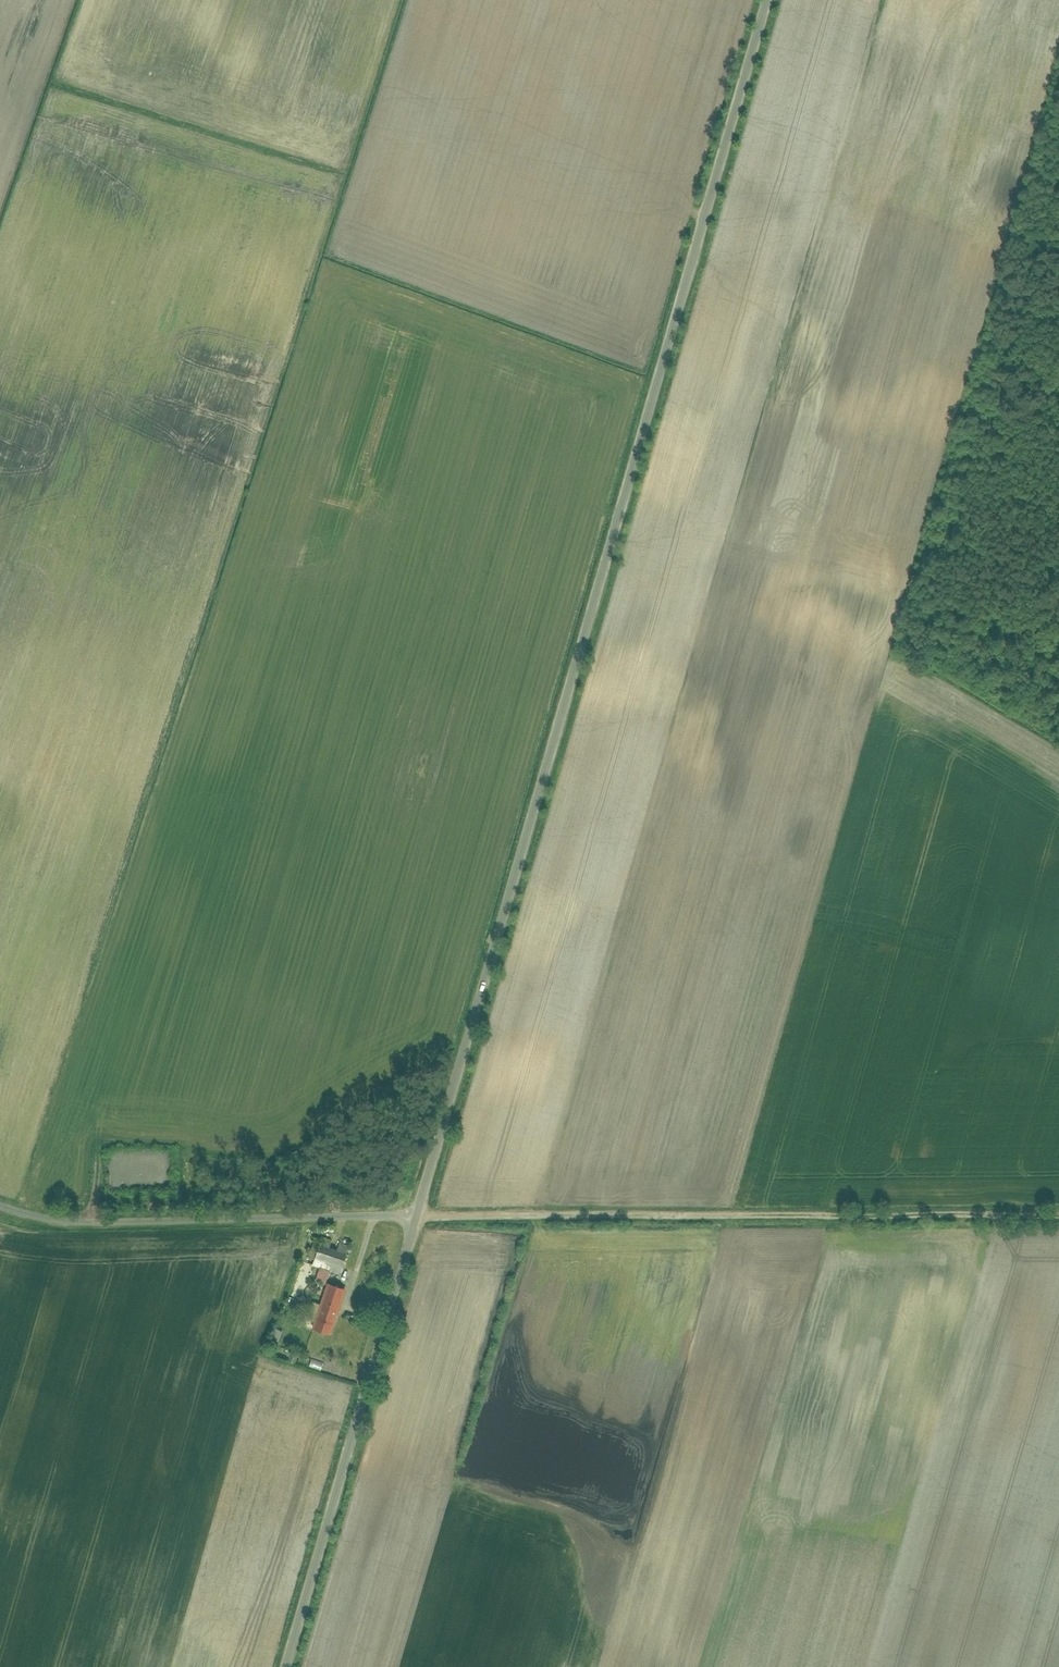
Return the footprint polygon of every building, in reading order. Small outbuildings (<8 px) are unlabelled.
[(320,1242),(313,1263),(342,1274),(350,1252),(320,1242)] [(328,1286),(312,1330),(329,1336),(345,1293),(328,1286)]
